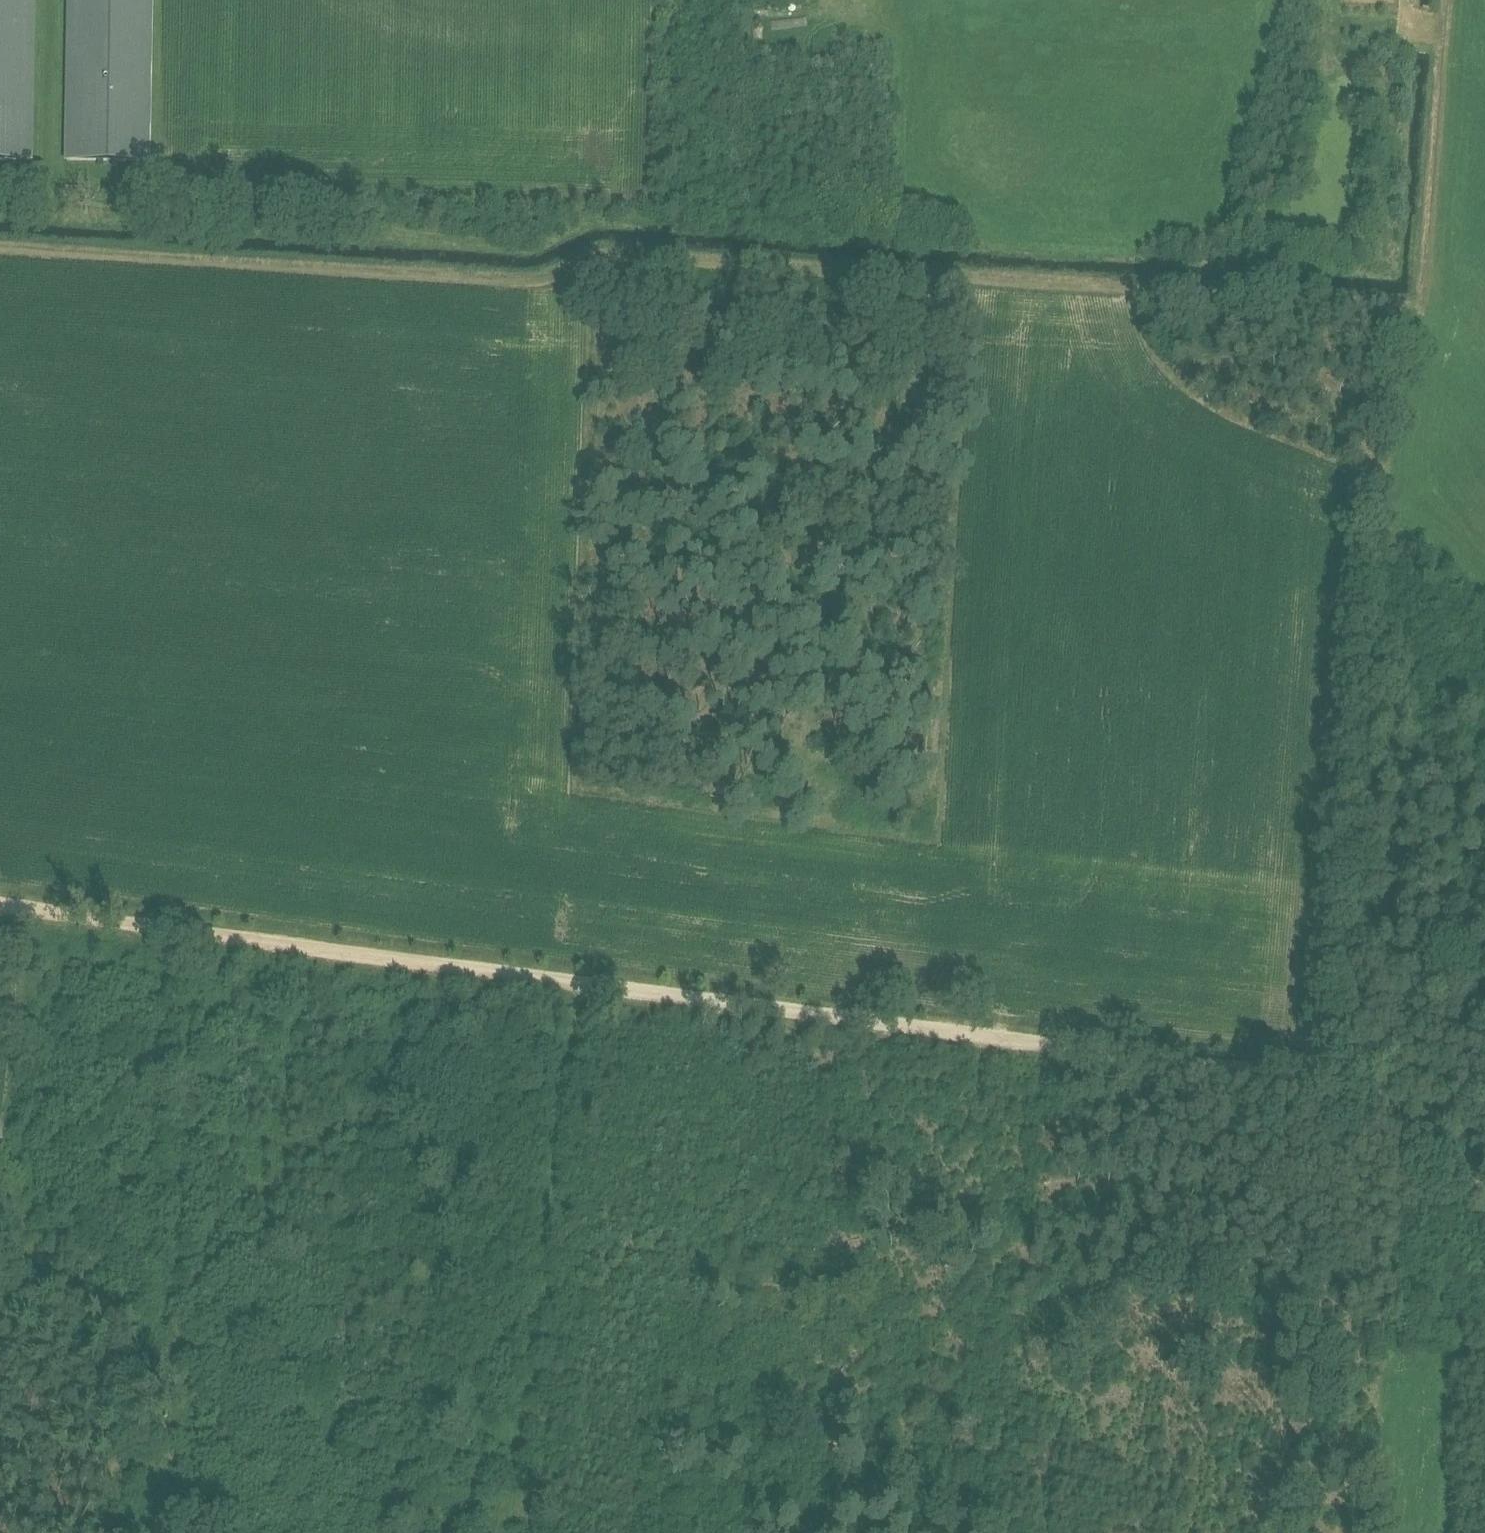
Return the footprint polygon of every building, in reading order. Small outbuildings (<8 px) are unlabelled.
[(66,160),(149,160),(151,0),(68,0),(66,160)]
